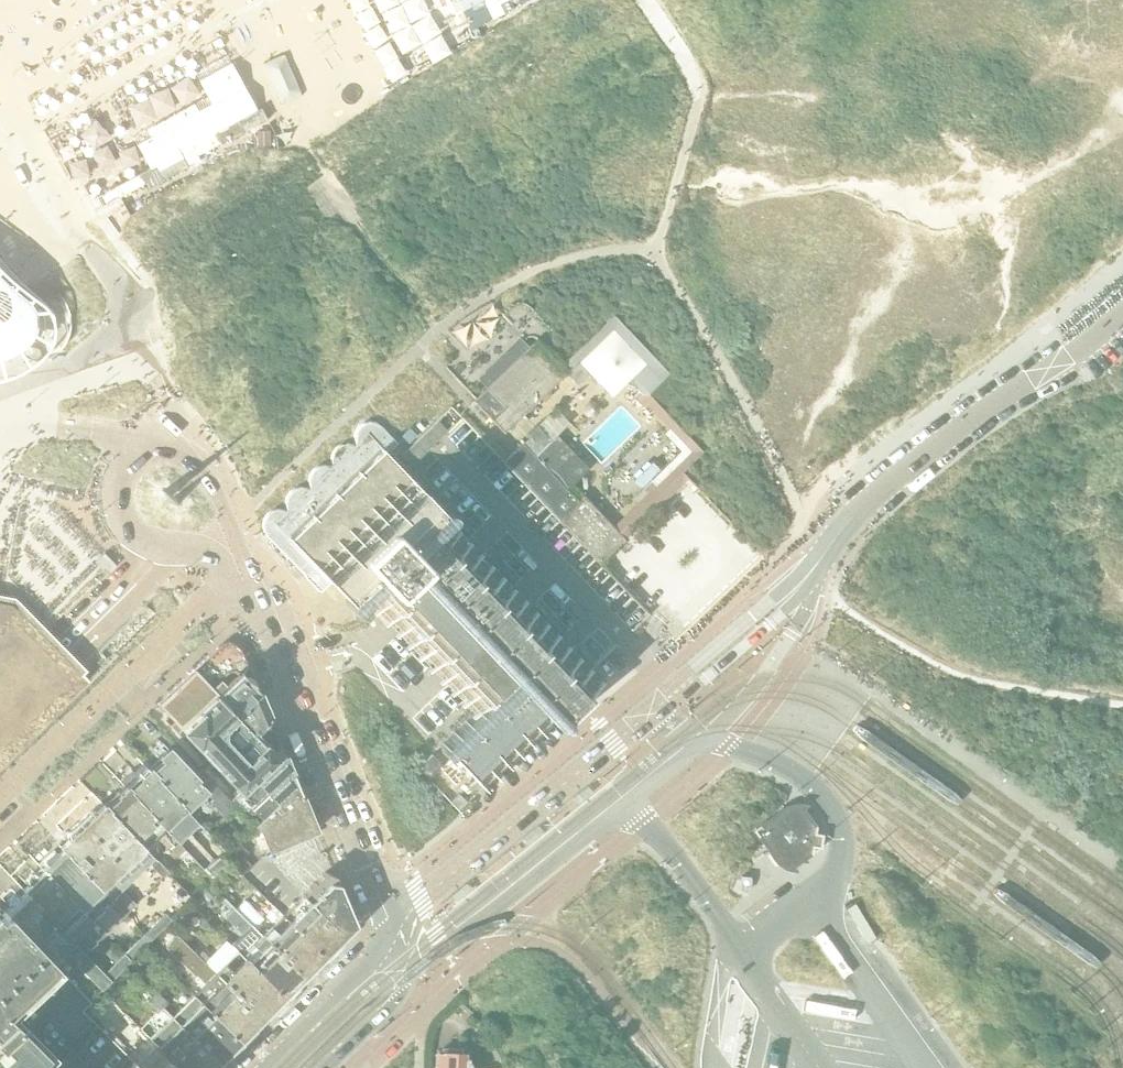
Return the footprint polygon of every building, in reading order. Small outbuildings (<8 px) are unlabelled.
[(436,11),(454,0),(430,0),(436,11)] [(473,30),(514,7),(511,0),(456,0),(473,30)] [(216,101),(140,142),(154,166),(118,184),(123,195),(150,182),(152,187),(192,165),(192,166),(205,160),(203,156),(271,117),(265,105),(262,107),(236,60),(203,78),(216,101)] [(17,350),(21,355),(30,358),(39,360),(42,359),(53,355),(60,348),(67,340),(70,329),(70,316),(67,305),(61,295),(52,289),(45,283),(41,285),(21,295),(0,276),(0,357),(17,350)] [(505,433),(568,374),(578,384),(590,373),(613,397),(629,381),(640,393),(638,394),(693,453),(625,518),(630,523),(636,528),(689,478),(683,472),(704,452),(649,394),(670,374),(615,316),(563,365),(548,351),(538,340),(530,348),(487,389),(476,399),(474,401),(498,426),(505,433)] [(600,411),(600,406),(596,401),(590,400),(585,405),(584,412),(588,416),(595,417),(600,411)] [(566,717),(594,690),(583,678),(589,673),(521,602),(474,552),(446,523),(449,520),(449,519),(450,517),(451,514),(450,511),(447,509),(444,509),(441,510),(408,476),(386,453),(397,442),(383,427),(377,423),(371,422),(365,423),(360,426),(356,432),(355,438),(355,444),(354,445),(348,444),(342,445),(337,448),(333,454),(332,460),(333,466),(331,467),(325,465),(319,467),(314,470),(310,475),(309,481),(310,487),(308,489),(302,487),(296,488),(291,492),(287,497),(286,503),(287,509),(285,511),(279,509),(273,510),(268,514),(264,519),(263,525),(264,531),(267,537),(290,561),(300,550),(348,599),(346,602),(346,605),(348,607),(350,609),(354,609),(356,607),(357,607),(365,599),(366,600),(392,627),(413,649),(440,677),(475,714),(443,744),(443,745),(441,748),(442,751),(443,753),(445,755),(449,755),(452,754),(454,757),(476,780),(470,786),(476,792),(483,786),(483,787),(552,721),(556,725),(557,725),(559,727),(563,727),(565,725),(566,724),(567,721),(566,717)] [(625,539),(573,484),(589,469),(557,435),(551,440),(537,424),(525,435),(528,438),(503,462),(504,463),(601,563),(625,539)] [(104,553),(95,562),(107,574),(116,566),(104,553)] [(91,682),(84,675),(88,670),(63,646),(16,597),(6,595),(0,594),(0,772),(91,682)] [(256,826),(298,786),(280,743),(261,760),(255,754),(276,733),(245,660),(241,650),(237,646),(233,644),(227,643),(222,645),(218,647),(158,705),(176,723),(171,727),(178,734),(182,731),(241,792),(232,801),(237,807),(244,814),(244,813),(256,826)] [(148,769),(188,810),(206,793),(208,791),(207,790),(168,749),(148,769)] [(428,778),(442,765),(432,755),(418,768),(428,778)] [(227,852),(188,810),(148,769),(147,767),(146,768),(137,776),(132,771),(121,781),(125,786),(176,840),(186,830),(206,851),(197,861),(198,862),(213,878),(229,862),(223,856),(227,852)] [(209,786),(207,790),(208,791),(206,793),(212,800),(210,802),(225,818),(237,807),(232,801),(213,782),(209,786)] [(190,869),(198,862),(197,861),(176,840),(125,786),(104,805),(144,846),(155,836),(168,849),(169,848),(190,869)] [(298,786),(256,826),(260,830),(263,838),(269,851),(317,831),(299,788),(298,786)] [(467,802),(460,794),(452,802),(460,810),(467,802)] [(122,890),(155,858),(144,846),(104,805),(104,806),(96,813),(93,812),(91,812),(90,813),(79,823),(69,833),(68,835),(68,838),(60,847),(62,850),(57,855),(54,851),(39,865),(39,866),(40,867),(41,868),(44,871),(93,920),(105,909),(104,908),(112,900),(114,903),(110,906),(122,918),(125,914),(136,904),(122,890)] [(822,849),(824,835),(817,834),(818,827),(804,809),(799,813),(795,807),(772,824),(770,820),(754,831),(766,847),(769,844),(786,866),(791,862),(795,868),(813,854),(814,848),(822,849)] [(238,842),(227,852),(223,856),(229,862),(231,864),(234,867),(244,877),(253,868),(243,857),(248,853),(238,842)] [(170,873),(158,861),(153,866),(164,878),(170,873)] [(250,882),(234,867),(222,879),(238,894),(250,882)] [(93,920),(44,871),(39,876),(32,874),(27,879),(29,886),(24,890),(24,891),(25,893),(84,952),(96,940),(105,932),(93,920)] [(322,913),(345,936),(356,925),(345,899),(336,877),(324,872),(309,887),(326,905),(322,909),(324,911),(322,913)] [(742,881),(739,889),(746,892),(746,893),(748,891),(750,888),(751,886),(751,883),(751,881),(751,878),(750,878),(743,877),(742,881)] [(207,900),(218,890),(210,883),(200,893),(207,900)] [(309,887),(302,894),(322,913),(324,911),(322,909),(326,905),(309,887)] [(84,952),(25,893),(20,897),(13,895),(8,900),(10,907),(5,911),(48,956),(50,958),(54,962),(91,1001),(112,980),(105,973),(84,952)] [(345,936),(322,913),(302,894),(281,915),(326,960),(339,946),(337,944),(345,936)] [(85,1012),(93,1003),(91,1000),(61,969),(49,956),(5,911),(4,911),(3,910),(0,913),(0,1044),(8,1052),(0,1060),(0,1067),(141,1067),(85,1012)] [(151,941),(172,920),(165,913),(144,934),(151,941)] [(314,972),(326,960),(281,915),(262,934),(304,977),(312,970),(314,972)] [(304,977),(262,934),(252,924),(231,945),(238,952),(286,1000),(299,987),(297,985),(304,977)] [(132,960),(151,941),(144,934),(125,953),(132,960)] [(254,1028),(261,1020),(217,973),(194,951),(183,962),(197,976),(187,986),(195,995),(243,1044),(256,1030),(254,1028)] [(286,1000),(238,952),(217,973),(261,1020),(271,1011),(273,1013),(286,1000)] [(112,980),(132,960),(125,953),(105,973),(112,980)] [(157,991),(152,996),(163,1008),(168,1003),(157,991)] [(243,1044),(195,995),(173,1017),(219,1063),(227,1055),(230,1057),(243,1044)] [(163,1008),(152,996),(146,1002),(158,1013),(163,1008)] [(219,1063),(173,1017),(151,1039),(154,1043),(160,1049),(179,1067),(214,1067),(219,1063)] [(160,1049),(141,1067),(179,1067),(160,1049)] [(464,1061),(462,1061),(462,1055),(441,1055),(441,1067),(467,1067),(464,1061)]
